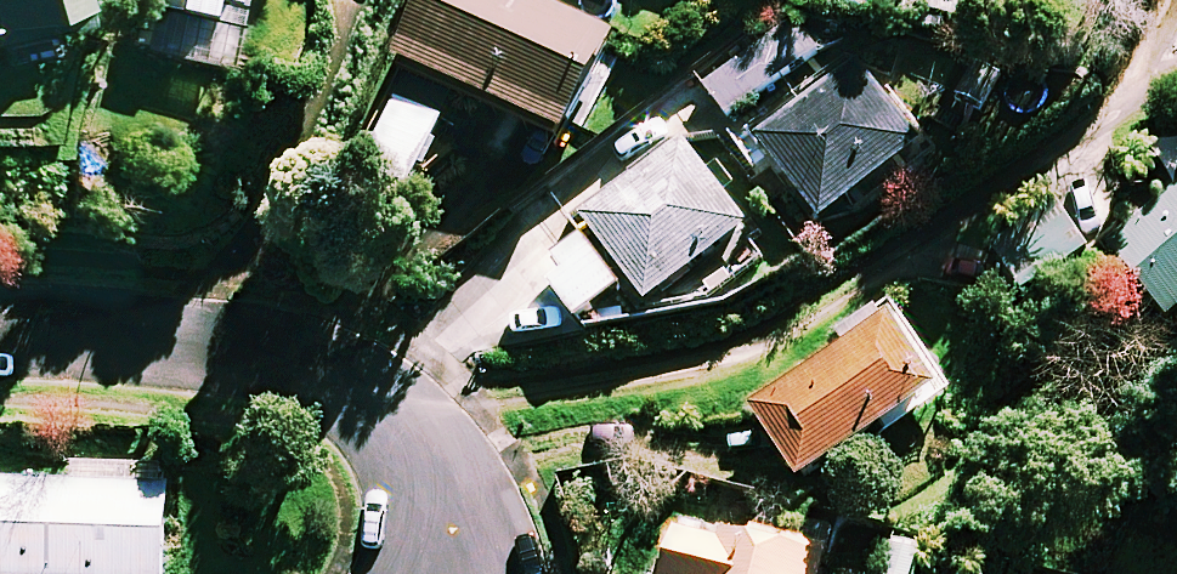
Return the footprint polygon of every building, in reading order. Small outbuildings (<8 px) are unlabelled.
[(9,63),(55,49),(41,1),(46,0),(0,0),(0,32),(9,63)] [(137,43),(221,61),(234,0),(146,0),(137,43)] [(556,0),(418,0),(395,51),(565,127),(611,25),(556,0)] [(945,12),(995,15),(996,0),(946,0),(945,12)] [(782,77),(757,41),(703,80),(729,115),(782,77)] [(920,141),(856,56),(755,132),(819,217),(920,141)] [(441,112),(392,93),(363,164),(412,183),(441,112)] [(678,137),(579,218),(586,226),(535,267),(578,318),(628,277),(648,301),(747,220),(678,137)] [(1111,242),(1167,313),(1176,305),(1176,189),(1111,242)] [(991,245),(1021,290),(1084,248),(1054,203),(991,245)] [(940,384),(893,312),(752,403),(799,475),(940,384)] [(168,464),(71,461),(71,481),(0,479),(0,573),(166,573),(168,464)] [(754,510),(746,544),(669,524),(656,573),(819,573),(831,530),(754,510)] [(888,535),(875,573),(911,573),(921,546),(888,535)]
